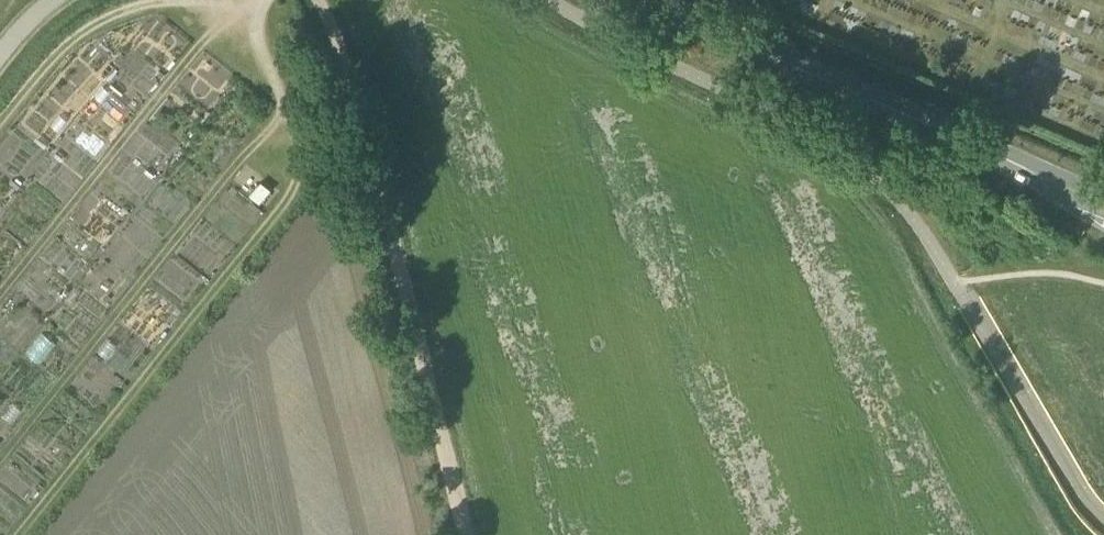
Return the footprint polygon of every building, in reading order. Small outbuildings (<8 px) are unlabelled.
[(124,63),(113,56),(99,80),(148,109),(169,72),(131,50),(124,63)] [(263,202),(275,187),(265,179),(253,194),(263,202)]
